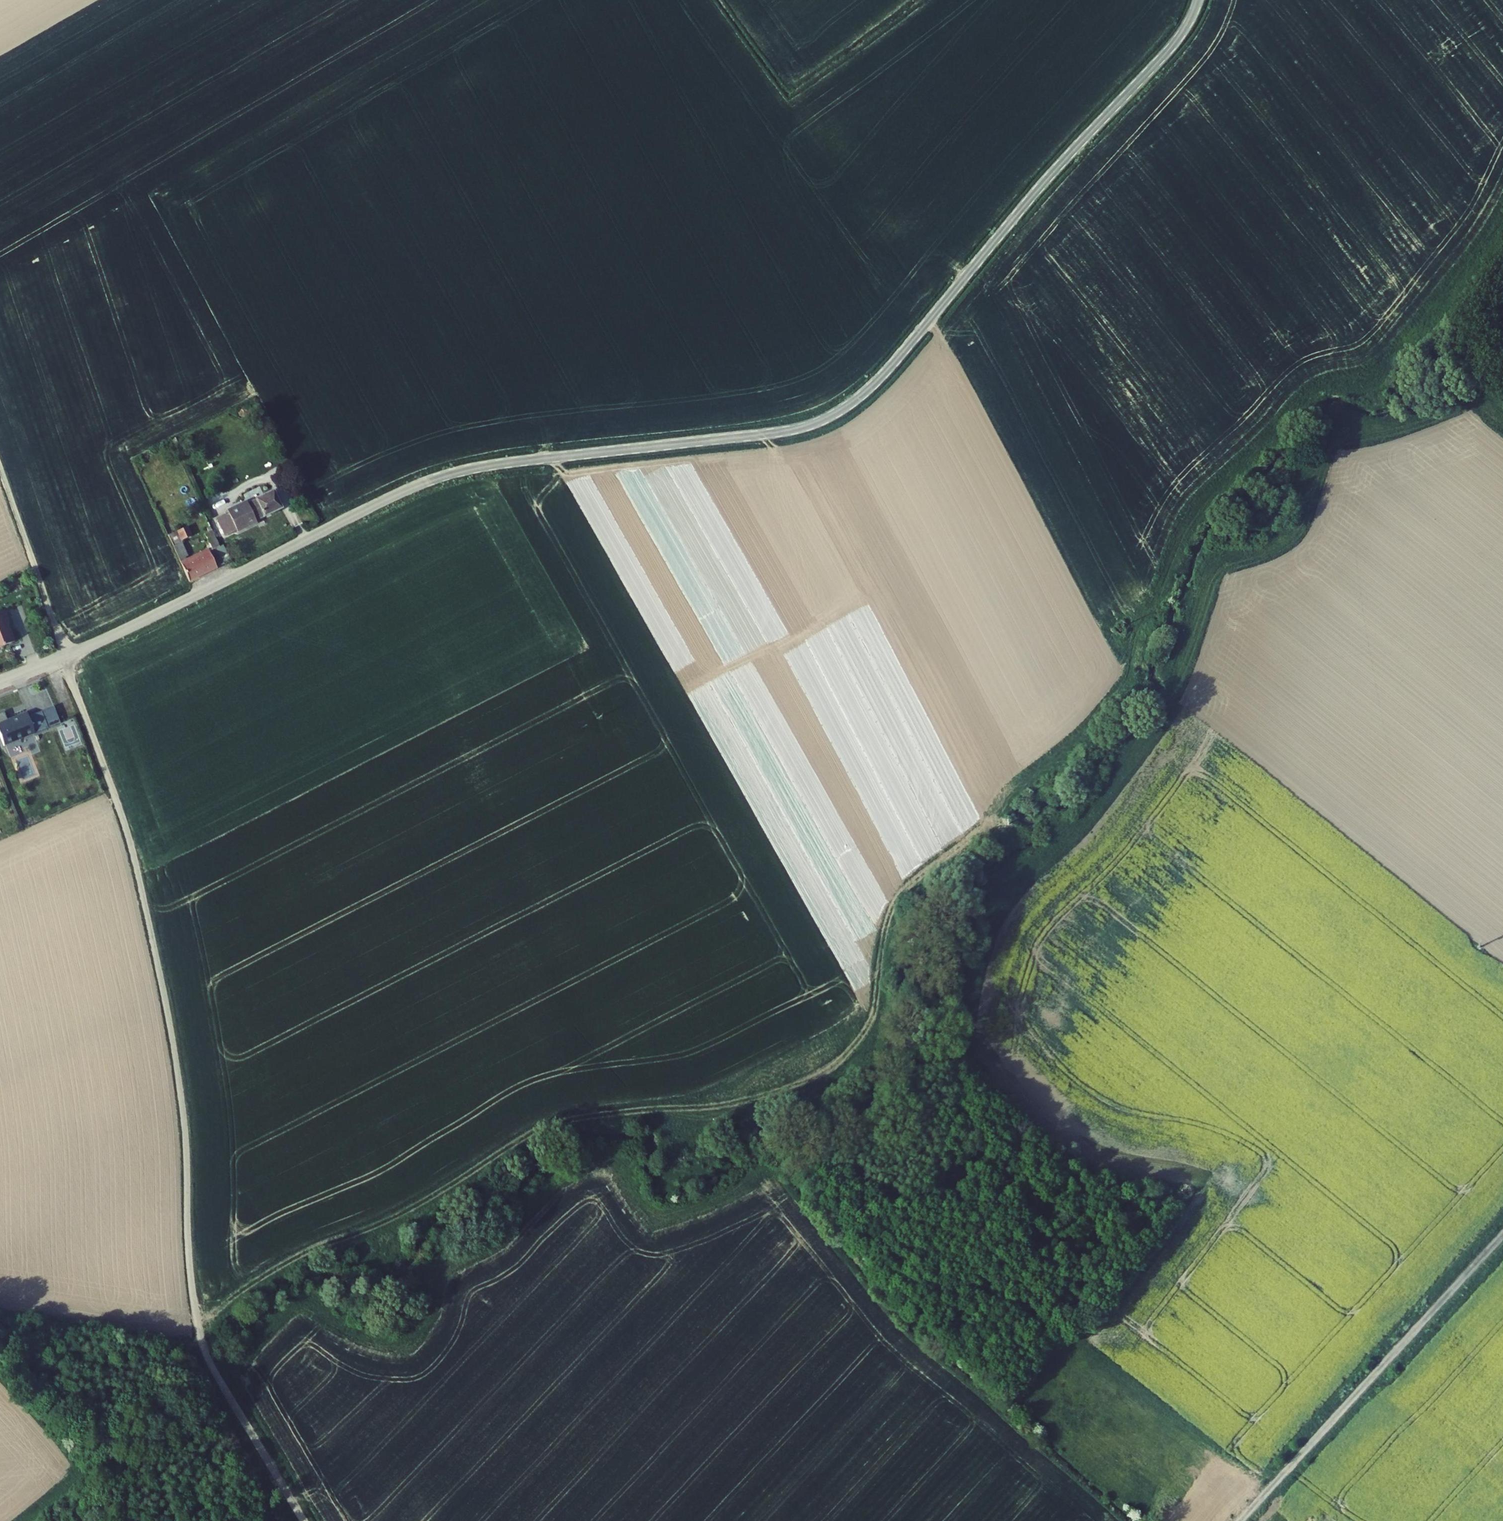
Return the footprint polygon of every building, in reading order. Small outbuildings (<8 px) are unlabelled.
[(263,495),(261,490),(249,497),(252,501),(247,504),(245,502),(226,512),(229,517),(220,522),(226,533),(235,528),(238,533),(257,523),(256,521),(281,508),(272,491),(263,495)] [(186,527),(166,537),(187,582),(223,566),(215,549),(218,548),(208,527),(206,528),(207,532),(204,535),(211,552),(186,564),(184,560),(187,558),(181,546),(181,542),(191,537),(186,527)] [(7,631),(4,625),(7,624),(2,610),(0,611),(0,646),(12,642),(8,632),(7,631)] [(2,713),(0,713),(0,743),(2,747),(46,729),(39,712),(26,717),(24,713),(5,721),(2,713)]
